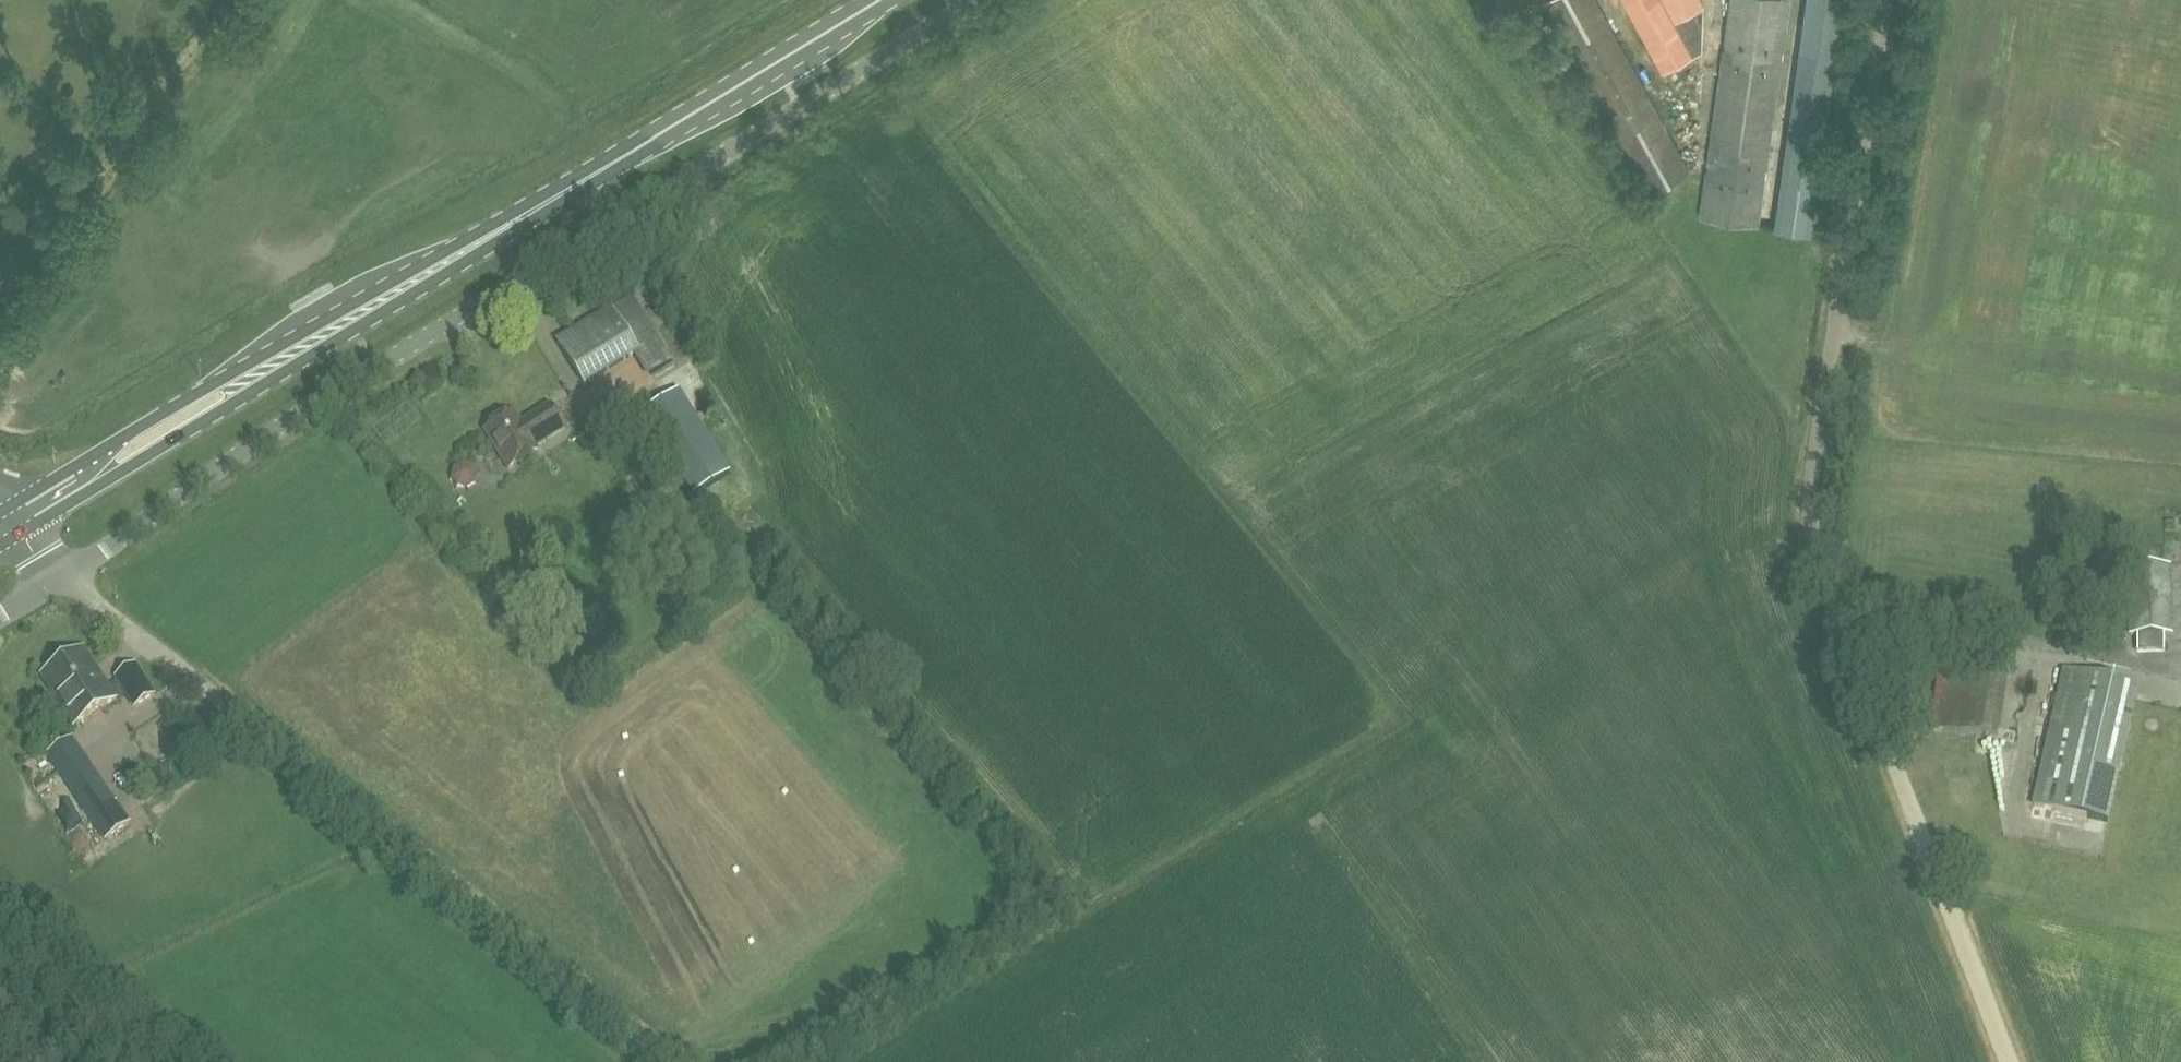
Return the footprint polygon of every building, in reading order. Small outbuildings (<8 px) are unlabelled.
[(1542,4),(1648,197),(1690,173),(1595,0),(1549,0),(1542,4)] [(1636,25),(1663,73),(1693,56),(1662,0),(1622,0),(1636,25)] [(1789,0),(1731,0),(1700,218),(1757,226),(1789,0)] [(1840,31),(1845,0),(1806,0),(1802,26),(1840,31)] [(593,385),(652,355),(626,305),(568,334),(593,385)] [(677,392),(644,412),(694,494),(727,474),(677,392)] [(534,448),(564,430),(550,406),(521,424),(514,413),(486,431),(509,469),(536,452),(534,448)] [(463,464),(456,469),(454,477),(458,484),(467,486),(474,481),(476,473),(471,466),(463,464)] [(2169,568),(2127,569),(2129,635),(2171,634),(2169,568)] [(76,726),(116,700),(84,649),(42,676),(76,726)] [(117,677),(136,707),(154,695),(135,665),(117,677)] [(2108,822),(2137,688),(2063,672),(2034,805),(2108,822)] [(111,687),(118,698),(125,693),(118,682),(111,687)] [(105,842),(130,826),(72,738),(47,755),(105,842)]
